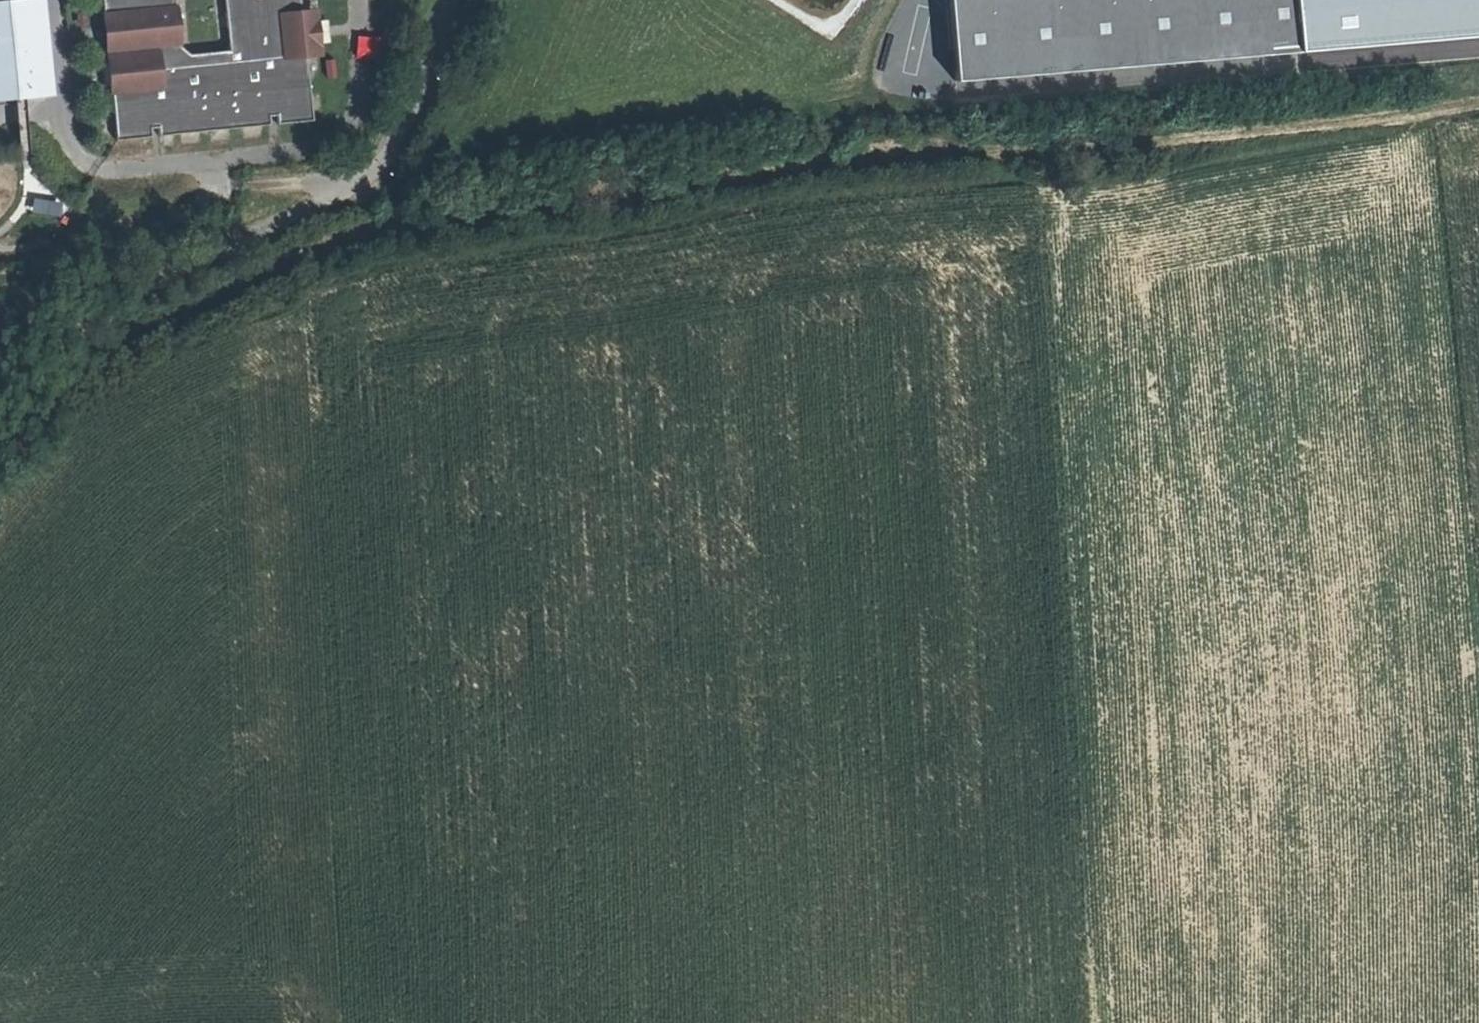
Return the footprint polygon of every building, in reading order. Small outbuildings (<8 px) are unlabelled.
[(47,91),(38,9),(20,11),(19,0),(0,0),(0,96),(47,91)] [(92,54),(99,54),(100,61),(93,61),(101,144),(302,124),(295,59),(309,58),(304,15),(291,16),(289,0),(87,0),(92,54)] [(952,80),(1291,55),(1287,0),(946,0),(952,80)]
